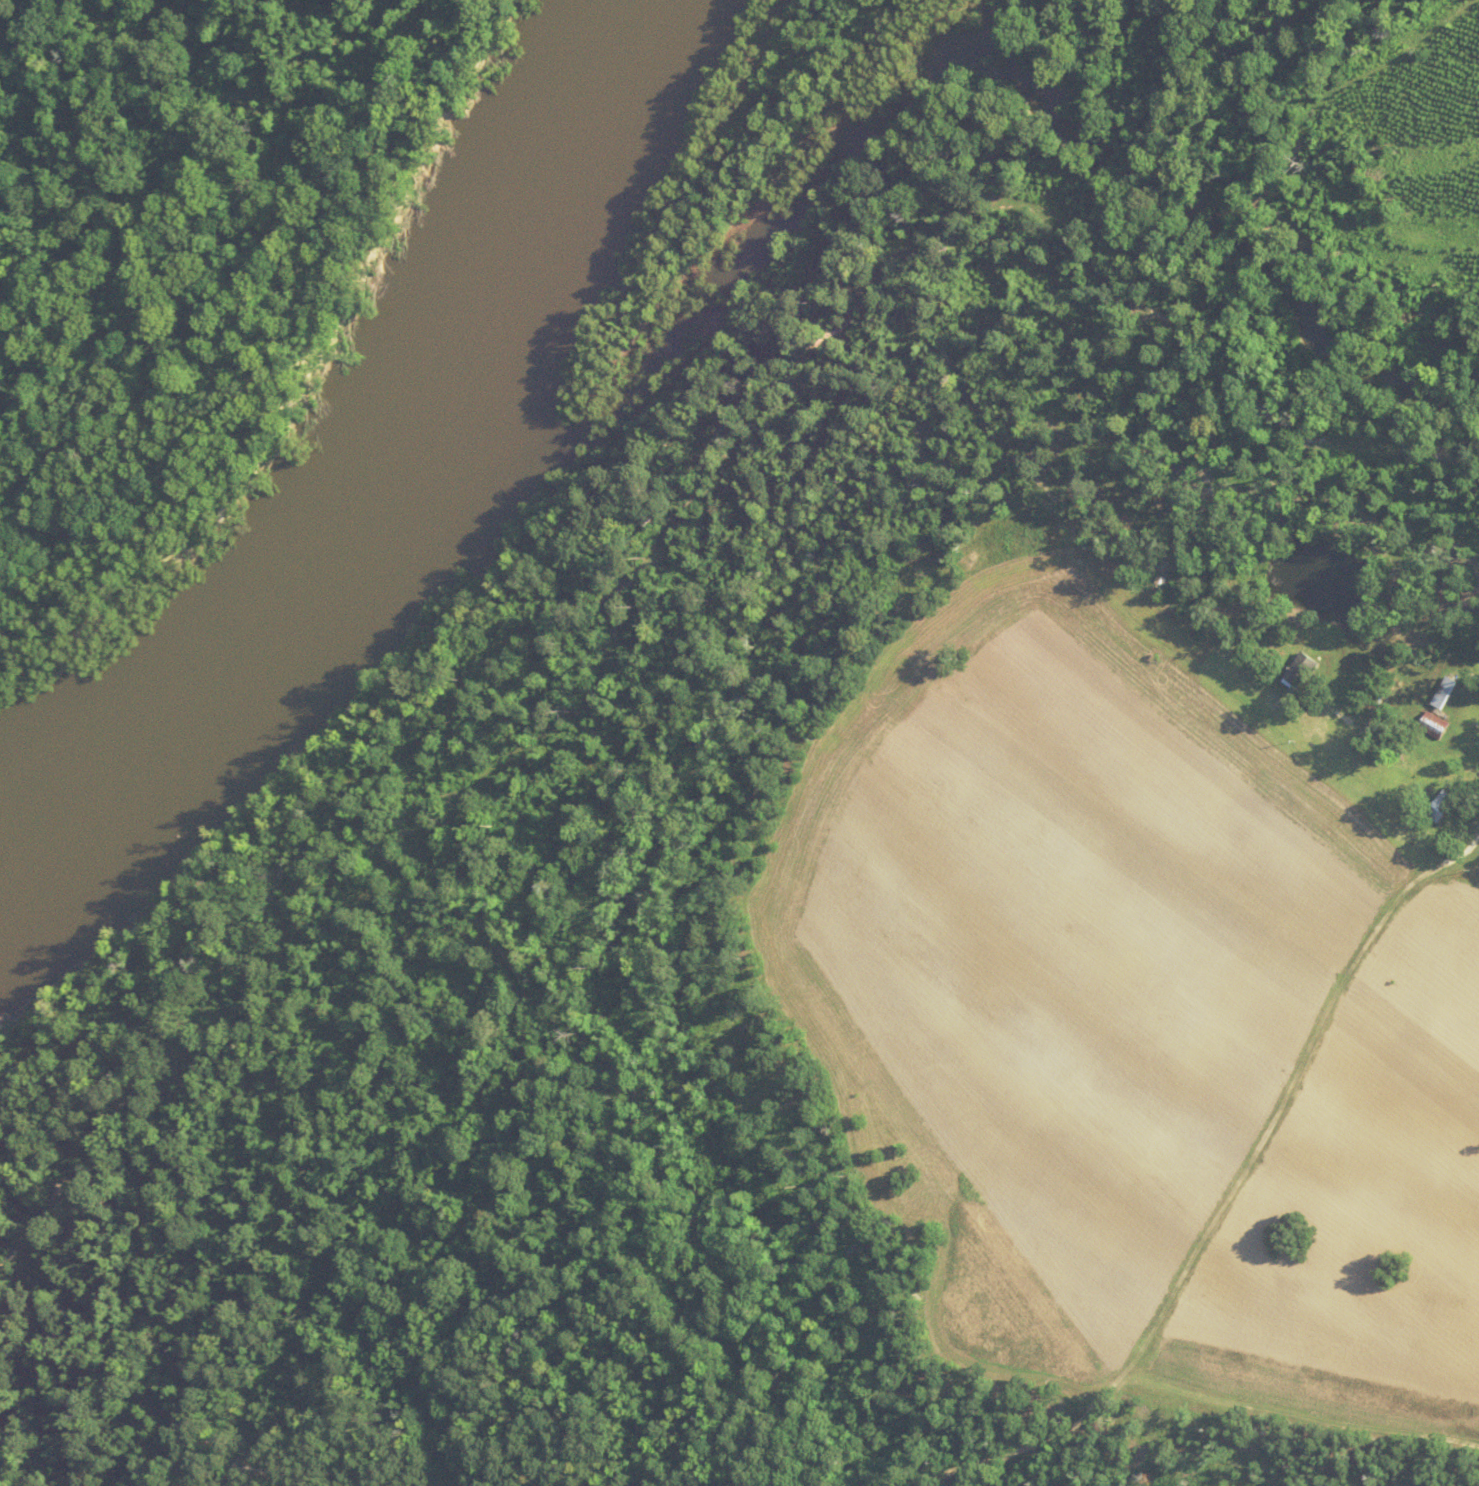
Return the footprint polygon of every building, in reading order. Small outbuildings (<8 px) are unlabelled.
[(1296,693),(1316,664),(1298,651),(1278,680),(1296,693)] [(1429,704),(1441,710),(1454,680),(1442,674),(1429,704)] [(1436,739),(1446,722),(1425,710),(1415,727),(1436,739)] [(1435,823),(1453,798),(1440,789),(1422,814),(1435,823)]
